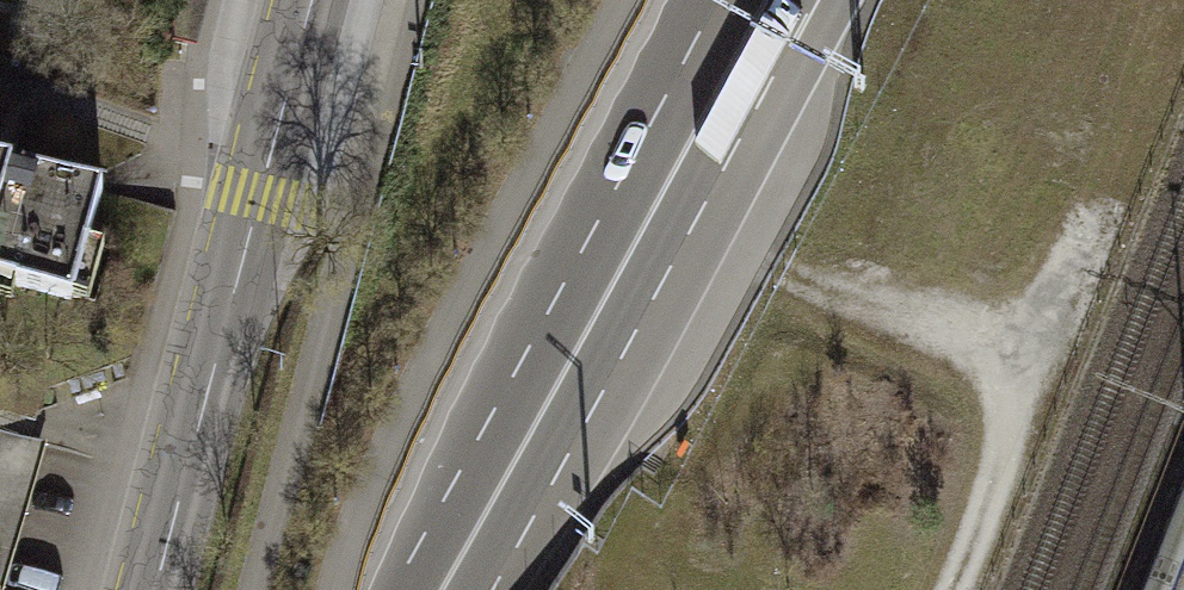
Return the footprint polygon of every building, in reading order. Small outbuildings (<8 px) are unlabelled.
[(88,296),(122,160),(35,138),(0,129),(0,274),(88,296)] [(49,527),(0,514),(0,589),(32,589),(49,527)]
